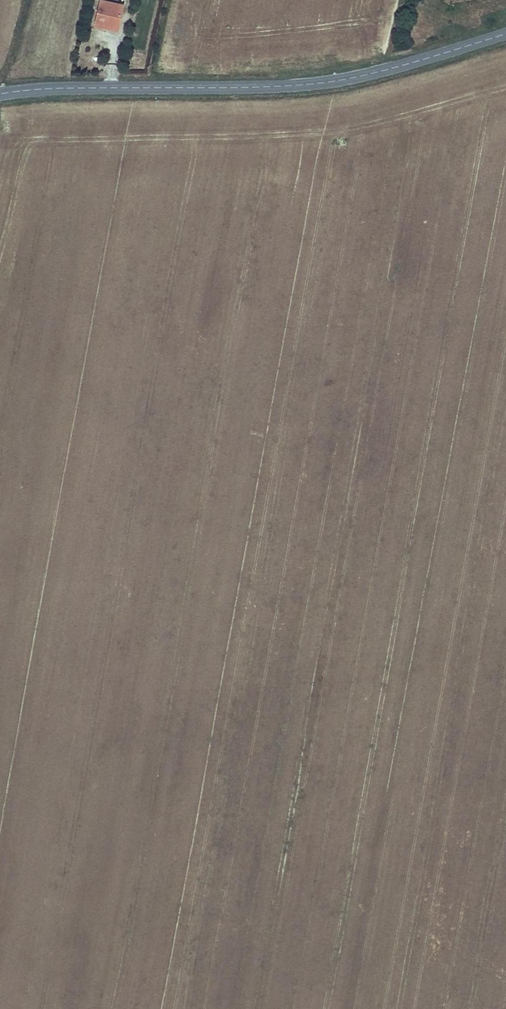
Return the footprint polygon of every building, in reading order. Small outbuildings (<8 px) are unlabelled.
[(121,7),(100,3),(95,27),(106,29),(106,26),(117,28),(121,7)]
